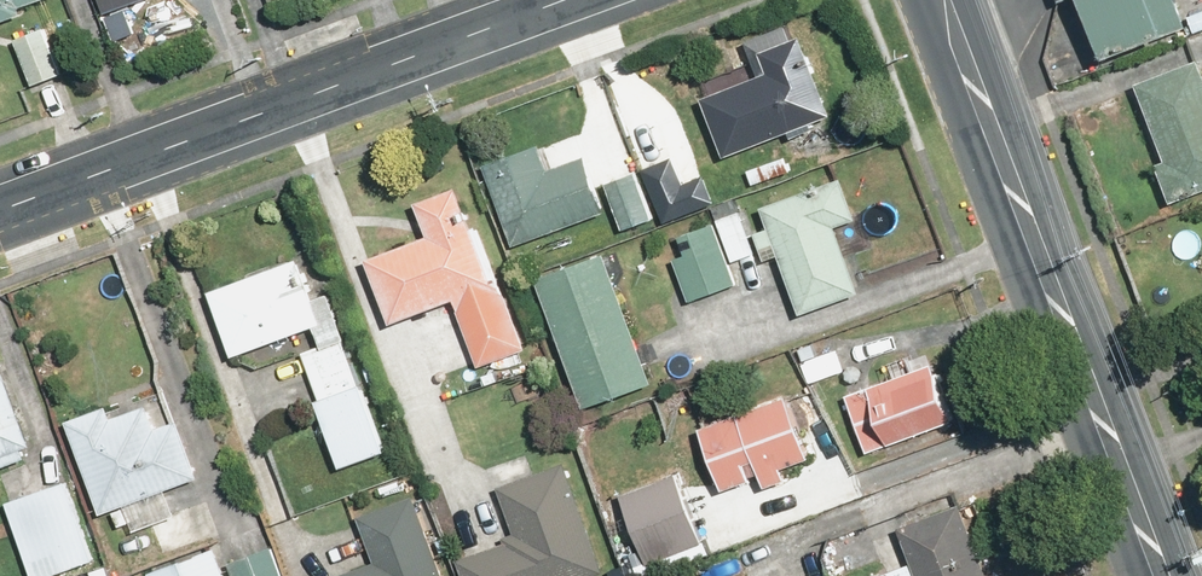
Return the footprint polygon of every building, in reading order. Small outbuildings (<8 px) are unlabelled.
[(48,0),(0,0),(0,30),(27,18),(24,10),(48,0)] [(144,0),(116,0),(119,9),(144,0)] [(1176,11),(1172,0),(1069,0),(1085,43),(1176,11)] [(48,25),(18,36),(36,83),(66,72),(48,25)] [(766,74),(707,98),(731,157),(796,131),(799,138),(840,121),(806,37),(799,40),(793,25),(753,41),(766,74)] [(1145,84),(1173,160),(1163,164),(1177,201),(1201,191),(1201,63),(1145,84)] [(696,170),(671,112),(631,129),(671,223),(720,202),(705,167),(696,170)] [(612,209),(590,154),(557,167),(548,142),(489,165),(521,246),(612,209)] [(793,154),(746,172),(756,198),(803,179),(793,154)] [(641,169),(607,184),(628,232),(662,217),(641,169)] [(771,205),(778,226),(761,232),(770,259),(788,252),(809,311),(866,291),(853,256),(872,249),(845,178),(771,205)] [(459,301),(484,367),(533,348),(486,223),(477,227),(462,187),(422,202),(433,233),(372,256),(397,324),(459,301)] [(626,273),(616,248),(541,276),(592,411),(662,385),(620,275),(626,273)] [(305,351),(350,466),(393,450),(367,384),(365,385),(347,339),(352,337),(335,293),(321,298),(304,255),(215,290),(241,356),(320,325),(326,343),(305,351)] [(944,363),(852,396),(873,454),(965,421),(944,363)] [(38,445),(9,371),(0,374),(0,460),(38,445)] [(115,529),(130,568),(203,540),(190,505),(179,509),(172,489),(226,470),(198,395),(162,409),(154,387),(71,418),(107,514),(117,510),(123,526),(115,529)] [(795,390),(705,426),(731,489),(765,475),(770,487),(796,477),(790,462),(819,451),(795,390)] [(520,531),(506,536),(508,542),(464,559),(470,575),(597,575),(610,571),(570,462),(504,487),(520,531)] [(645,468),(620,478),(655,565),(712,542),(683,469),(650,482),(645,468)] [(71,479),(10,499),(36,575),(52,575),(98,561),(71,479)] [(360,513),(379,566),(351,575),(448,575),(418,493),(360,513)] [(905,523),(918,560),(924,575),(998,575),(969,499),(905,523)] [(277,543),(230,561),(223,544),(153,570),(155,575),(289,575),(277,543)] [(918,560),(876,575),(924,575),(918,560)]
